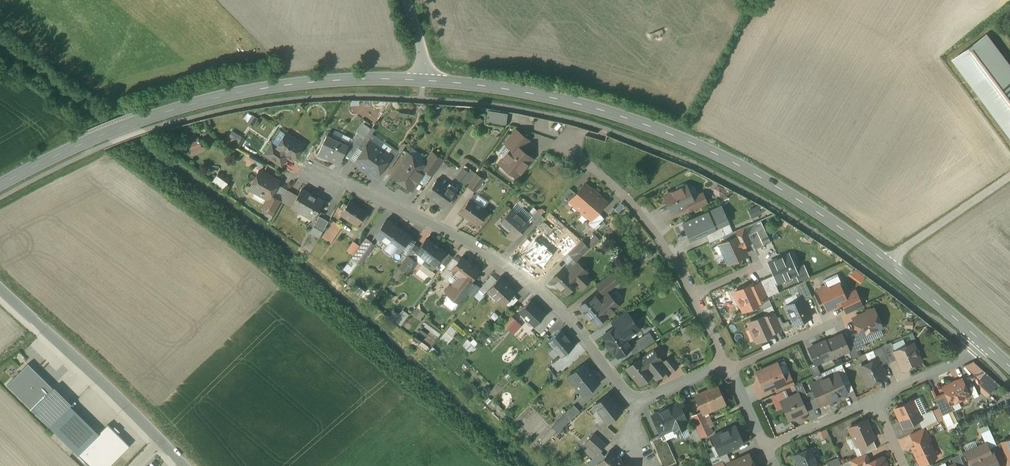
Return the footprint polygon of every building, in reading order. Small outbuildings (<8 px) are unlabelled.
[(953,60),(1009,136),(1009,66),(988,36),(953,60)] [(507,113),(488,110),(486,122),(505,125),(507,113)] [(258,118),(252,115),(248,122),(253,125),(258,118)] [(516,130),(506,143),(512,148),(515,144),(521,149),(529,140),(516,130)] [(242,137),(232,131),(229,137),(239,142),(242,137)] [(358,132),(348,145),(347,148),(355,152),(358,148),(365,137),(358,132)] [(195,133),(186,136),(189,143),(198,140),(195,133)] [(303,145),(287,133),(277,148),(276,148),(287,155),(293,160),(303,145)] [(365,137),(358,148),(363,151),(370,141),(370,142),(373,137),(368,133),(365,137)] [(348,145),(327,136),(318,153),(340,163),(347,148),(348,145)] [(370,142),(370,141),(363,151),(356,162),(370,172),(369,174),(375,179),(385,165),(391,156),(388,154),(370,142)] [(198,142),(190,145),(192,151),(201,148),(198,142)] [(512,148),(500,163),(517,177),(532,158),(521,149),(515,144),(512,148)] [(277,148),(272,145),(266,154),(281,164),(287,155),(276,148),(277,148)] [(400,154),(392,148),(388,154),(391,156),(385,165),(390,168),(400,154)] [(443,159),(433,152),(426,163),(430,166),(427,171),(432,174),(443,159)] [(428,167),(408,153),(392,176),(412,190),(428,167)] [(469,172),(463,168),(456,177),(462,182),(469,172)] [(469,172),(462,182),(467,185),(476,173),(471,169),(469,172)] [(279,181),(260,171),(250,188),(251,189),(251,188),(260,192),(259,193),(269,199),(271,195),(279,181)] [(477,173),(468,186),(475,191),(484,179),(477,173)] [(228,182),(218,176),(212,184),(222,191),(228,182)] [(448,187),(437,179),(427,194),(445,206),(457,190),(449,184),(448,187)] [(576,193),(570,200),(574,203),(574,205),(578,209),(580,209),(581,210),(596,191),(593,188),(590,188),(585,185),(586,184),(585,183),(576,193)] [(683,184),(677,187),(676,190),(665,195),(672,212),(688,205),(694,203),(693,199),(686,186),(683,184)] [(570,187),(563,195),(570,201),(570,200),(576,193),(570,187)] [(315,197),(302,189),(292,206),(314,219),(324,201),(315,196),(315,197)] [(596,191),(581,210),(582,210),(582,213),(586,216),(588,216),(591,219),(598,212),(606,202),(605,201),(600,198),(600,195),(596,191)] [(282,201),(271,195),(269,199),(265,206),(276,212),(282,201)] [(570,201),(563,195),(560,199),(567,205),(570,201)] [(703,195),(693,199),(694,203),(688,205),(691,211),(707,204),(703,195)] [(488,211),(470,199),(460,212),(478,225),(488,211)] [(367,212),(350,201),(347,205),(343,210),(341,214),(358,225),(367,212)] [(683,223),(690,240),(705,233),(721,226),(728,223),(721,206),(683,223)] [(529,224),(512,208),(501,221),(511,230),(508,233),(515,239),(529,224)] [(545,217),(537,210),(530,219),(537,225),(545,217)] [(591,219),(597,225),(605,218),(598,212),(591,219)] [(329,221),(319,216),(314,227),(323,232),(329,221)] [(410,236),(394,224),(387,219),(375,235),(386,243),(384,246),(393,253),(397,248),(400,251),(410,236)] [(597,225),(591,219),(588,223),(594,228),(597,225)] [(745,226),(752,242),(755,249),(770,242),(760,219),(745,226)] [(342,227),(334,221),(330,226),(339,232),(342,227)] [(339,232),(330,226),(323,237),(331,243),(339,232)] [(709,242),(725,235),(721,226),(705,233),(709,242)] [(745,226),(735,231),(737,236),(738,236),(743,246),(752,242),(745,226)] [(417,241),(410,236),(400,251),(406,255),(417,241)] [(737,236),(719,245),(728,263),(747,254),(743,246),(738,236),(737,236)] [(365,238),(355,253),(361,258),(372,243),(365,238)] [(445,252),(427,238),(417,252),(426,259),(434,266),(435,265),(445,252)] [(353,240),(346,250),(352,254),(359,245),(353,240)] [(586,249),(580,242),(575,247),(582,254),(586,249)] [(535,244),(525,257),(541,270),(551,257),(535,244)] [(575,247),(566,257),(572,264),(582,254),(575,247)] [(788,254),(778,259),(779,260),(770,264),(774,272),(778,282),(784,280),(787,281),(790,280),(791,278),(791,277),(797,274),(795,269),(799,267),(795,257),(790,259),(788,254)] [(408,255),(399,268),(408,274),(417,261),(408,255)] [(472,264),(462,256),(452,270),(459,276),(447,292),(449,294),(445,299),(445,301),(448,303),(449,305),(453,309),(455,308),(460,302),(460,303),(467,293),(475,284),(470,280),(479,269),(479,267),(475,264),(472,264)] [(434,266),(426,259),(420,267),(432,276),(438,268),(435,265),(434,266)] [(447,266),(441,274),(446,278),(451,272),(449,271),(450,269),(447,266)] [(571,276),(563,268),(552,279),(566,293),(576,282),(577,282),(571,276)] [(590,278),(579,268),(571,276),(577,282),(576,282),(582,287),(590,278)] [(774,272),(767,275),(772,285),(778,282),(774,272)] [(620,281),(613,273),(609,276),(615,285),(620,281)] [(837,274),(823,280),(826,285),(828,286),(837,282),(839,285),(842,283),(837,274)] [(507,283),(500,276),(488,290),(504,305),(515,292),(506,284),(507,283)] [(609,276),(596,286),(603,294),(615,285),(609,276)] [(805,281),(796,285),(802,298),(804,301),(812,297),(805,281)] [(761,282),(753,286),(760,302),(769,298),(761,282)] [(837,282),(828,286),(826,285),(822,287),(821,289),(819,290),(823,299),(822,300),(824,303),(825,303),(828,309),(843,302),(846,301),(843,296),(839,285),(837,282)] [(480,287),(475,284),(467,293),(472,297),(480,287)] [(752,284),(735,292),(744,311),(760,303),(760,302),(753,286),(752,284)] [(855,291),(843,296),(846,301),(843,302),(847,312),(862,306),(855,291)] [(597,293),(593,297),(591,296),(579,306),(584,312),(584,314),(588,318),(590,319),(596,325),(618,305),(608,294),(603,299),(597,293)] [(802,298),(786,305),(795,324),(811,317),(804,301),(802,298)] [(545,314),(530,300),(519,312),(534,326),(545,314)] [(870,308),(866,310),(865,313),(853,318),(859,331),(861,336),(862,336),(882,327),(874,309),(872,309),(870,308)] [(627,311),(612,321),(615,326),(630,316),(627,311)] [(782,328),(775,312),(766,316),(774,332),(782,328)] [(511,315),(503,324),(509,329),(517,320),(511,315)] [(766,315),(749,322),(758,341),(775,334),(774,332),(766,316),(766,315)] [(615,326),(603,335),(608,341),(607,342),(606,344),(611,351),(613,351),(614,350),(618,356),(632,347),(627,341),(636,334),(632,328),(633,328),(627,320),(631,317),(630,316),(615,326)] [(530,329),(522,338),(527,343),(536,334),(530,329)] [(576,348),(561,330),(549,340),(564,358),(576,348)] [(861,336),(859,331),(850,335),(854,345),(857,350),(867,346),(862,336),(861,336)] [(650,332),(636,340),(638,343),(642,349),(655,341),(650,332)] [(825,341),(809,348),(815,362),(816,364),(816,363),(832,356),(832,357),(848,350),(849,350),(848,348),(842,334),(826,341),(825,341)] [(891,342),(882,346),(889,361),(890,362),(898,358),(895,351),(891,342)] [(540,343),(531,351),(536,357),(545,349),(540,343)] [(638,343),(632,347),(636,353),(642,350),(642,349),(638,343)] [(854,345),(848,348),(849,350),(848,350),(852,359),(859,356),(857,350),(854,345)] [(889,361),(882,346),(872,350),(877,359),(880,365),(889,361)] [(895,351),(898,358),(903,369),(920,362),(918,356),(920,351),(915,349),(914,347),(908,350),(907,346),(895,351)] [(643,358),(642,356),(640,358),(640,357),(627,368),(640,384),(652,374),(656,378),(661,374),(656,368),(662,363),(659,360),(661,359),(653,350),(643,358)] [(662,363),(656,368),(661,374),(664,377),(678,365),(670,356),(662,363)] [(877,359),(861,366),(864,374),(863,375),(868,385),(885,377),(880,365),(877,359)] [(815,362),(809,365),(814,376),(821,373),(816,363),(816,364),(815,362)] [(982,369),(973,362),(966,365),(976,375),(982,369)] [(53,388),(28,363),(7,385),(49,426),(70,405),(71,404),(54,387),(53,388)] [(585,363),(568,376),(583,395),(599,382),(585,363)] [(777,363),(757,372),(765,389),(778,383),(785,380),(784,377),(777,363)] [(561,364),(552,372),(557,377),(566,370),(561,364)] [(850,382),(844,367),(837,371),(838,374),(839,374),(844,385),(850,382)] [(785,380),(778,383),(781,391),(794,385),(789,374),(784,377),(785,380)] [(838,374),(833,376),(833,375),(824,378),(834,400),(838,398),(838,397),(847,392),(844,385),(839,374),(838,374)] [(824,378),(811,384),(820,405),(829,401),(830,402),(834,400),(824,378)] [(962,379),(953,383),(952,383),(950,384),(949,385),(943,388),(946,394),(950,404),(951,403),(957,400),(959,401),(968,397),(969,395),(962,379)] [(808,397),(801,382),(794,385),(798,393),(801,400),(808,397)] [(718,385),(699,393),(700,395),(696,397),(702,410),(703,410),(703,412),(725,402),(718,385)] [(798,393),(780,401),(789,420),(794,418),(794,419),(800,416),(799,416),(806,412),(801,400),(798,393)] [(622,411),(608,394),(593,405),(593,406),(598,409),(608,422),(622,411)] [(946,394),(935,399),(942,415),(949,413),(954,410),(951,403),(950,404),(946,394)] [(912,400),(895,408),(904,427),(918,420),(921,419),(919,415),(926,412),(919,397),(912,400)] [(668,406),(660,410),(660,411),(652,415),(661,434),(661,435),(664,434),(666,439),(677,434),(675,431),(686,426),(684,420),(686,419),(679,403),(670,407),(669,406),(668,406)] [(574,404),(564,414),(570,421),(580,411),(574,404)] [(49,426),(89,465),(109,465),(130,445),(108,424),(99,433),(70,405),(49,426)] [(593,406),(589,409),(593,414),(598,409),(593,406)] [(926,412),(919,415),(921,419),(918,420),(922,428),(937,420),(932,409),(926,412)] [(702,410),(691,415),(695,424),(707,419),(703,412),(702,410)] [(953,423),(949,413),(942,415),(949,430),(960,426),(958,421),(953,423)] [(707,419),(695,424),(698,429),(709,424),(707,419)] [(866,420),(849,427),(853,436),(855,437),(859,445),(873,439),(874,438),(866,420)] [(709,424),(698,429),(701,437),(712,432),(709,424)] [(736,426),(711,437),(719,453),(720,453),(722,452),(744,443),(736,426)] [(924,427),(911,433),(916,445),(928,440),(929,440),(930,439),(924,427)] [(989,429),(981,433),(986,444),(989,449),(997,445),(989,429)] [(606,445),(593,433),(586,442),(598,453),(606,445)] [(661,434),(651,439),(656,449),(668,443),(666,439),(664,434),(661,435),(661,434)] [(873,439),(859,445),(855,437),(853,436),(861,455),(866,452),(877,448),(873,439)] [(1002,442),(1009,460),(1009,438),(1002,442)] [(916,445),(912,447),(920,464),(936,457),(929,440),(928,440),(916,445)] [(656,449),(664,465),(666,465),(676,462),(668,443),(656,449)] [(986,444),(979,447),(980,448),(967,453),(966,453),(971,464),(972,463),(974,465),(999,465),(994,455),(993,455),(990,452),(989,449),(986,444)] [(806,447),(803,448),(801,451),(794,455),(799,465),(819,465),(811,447),(809,447),(806,447)] [(609,451),(598,463),(601,465),(621,465),(622,464),(623,463),(616,457),(616,458),(609,451)] [(850,460),(853,465),(862,465),(866,464),(871,462),(866,452),(861,455),(850,460)] [(719,453),(710,457),(713,464),(721,460),(722,459),(720,453),(719,453)] [(731,462),(732,463),(725,465),(727,465),(729,465),(754,465),(749,454),(731,462)] [(952,458),(954,464),(955,463),(956,465),(964,465),(965,465),(960,454),(952,458)] [(866,464),(867,465),(886,465),(884,464),(885,462),(883,458),(881,457),(871,462),(866,464)]
